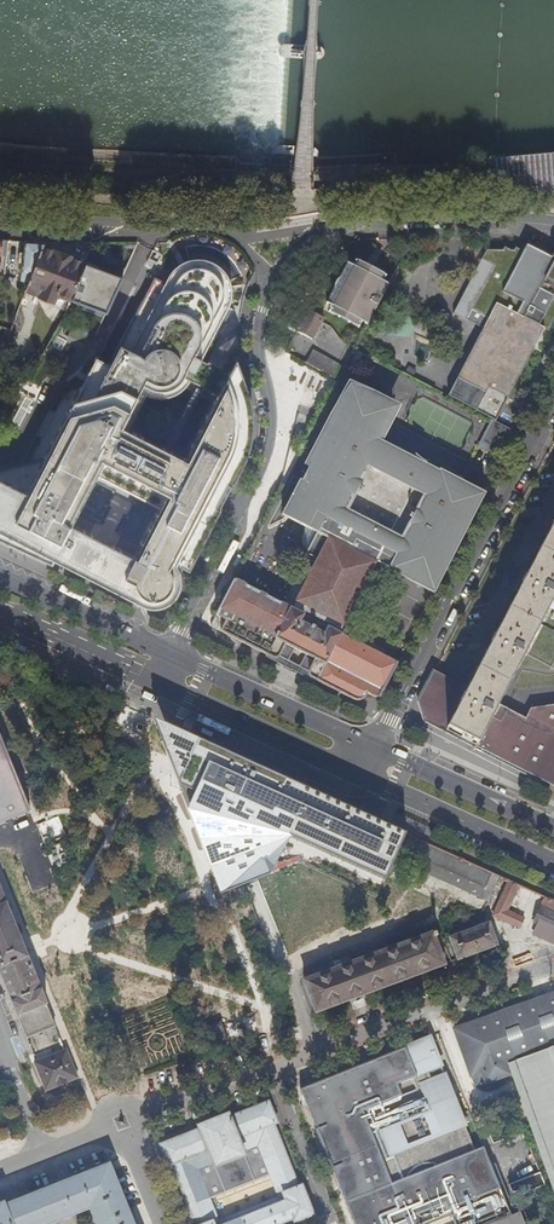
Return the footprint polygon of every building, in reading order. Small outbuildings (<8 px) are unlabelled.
[(499,189),(539,190),(553,190),(553,155),(497,160),(498,177),(477,178),(477,185),(499,189)] [(7,254),(8,240),(0,239),(0,269),(1,269),(2,254),(7,254)] [(22,263),(21,277),(30,278),(42,246),(43,242),(25,241),(23,260),(19,259),(19,263),(22,263)] [(74,254),(70,256),(42,246),(30,278),(28,284),(24,294),(28,296),(30,291),(41,295),(40,296),(54,301),(57,294),(71,299),(74,291),(85,261),(83,261),(80,257),(74,254)] [(496,420),(543,328),(538,326),(553,297),(553,253),(551,252),(548,257),(534,249),(529,250),(523,247),(521,250),(517,250),(512,247),(510,250),(507,250),(501,247),(499,250),(482,249),(478,257),(490,264),(475,292),(462,286),(449,311),(461,318),(462,317),(478,326),(443,392),(496,420)] [(99,299),(113,262),(88,253),(85,261),(74,291),(99,299)] [(38,557),(53,563),(54,559),(116,591),(147,607),(151,607),(158,607),(166,604),(170,602),(175,597),(179,589),(180,584),(180,578),(179,572),(182,567),(189,571),(196,557),(235,480),(237,476),(243,465),(245,461),(247,455),(249,449),(250,445),(251,439),(252,436),(252,432),(253,424),(252,420),(252,411),(251,403),(249,396),(246,387),(241,373),(228,375),(222,372),(222,370),(208,362),(207,364),(201,361),(218,326),(225,312),(228,305),(230,296),(231,290),(230,283),(227,276),(223,270),(218,266),(211,262),(204,260),(198,259),(192,259),(186,261),(181,263),(177,266),(173,270),(169,276),(165,283),(154,277),(109,365),(95,357),(43,459),(0,470),(0,539),(38,557)] [(355,260),(352,265),(361,270),(364,265),(355,260)] [(362,321),(368,324),(388,284),(383,281),(373,276),(376,271),(364,265),(361,270),(352,265),(347,263),(326,303),(331,305),(341,310),(338,316),(350,322),(353,316),(362,321)] [(376,271),(373,276),(383,281),(386,276),(376,271)] [(543,328),(548,331),(553,320),(553,297),(538,326),(543,328)] [(338,316),(341,310),(331,305),(328,311),(338,316)] [(312,340),(323,318),(308,310),(303,317),(300,323),(300,324),(296,331),(312,340)] [(359,327),(362,321),(353,316),(350,322),(359,327)] [(0,318),(0,325),(11,330),(14,323),(0,318)] [(307,363),(339,381),(346,367),(314,350),(307,363)] [(236,359),(228,375),(241,373),(236,359)] [(317,533),(375,563),(434,593),(485,493),(465,483),(460,477),(454,472),(443,465),(440,471),(379,439),(395,408),(353,386),(303,482),(301,481),(283,515),(304,526),(317,533)] [(418,701),(425,721),(553,786),(553,706),(530,709),(525,718),(506,709),(497,704),(509,682),(553,596),(553,522),(467,689),(433,672),(418,701)] [(304,549),(307,552),(317,533),(304,526),(305,530),(303,536),(302,539),(302,542),(303,546),(304,549)] [(375,563),(317,533),(307,552),(307,554),(319,560),(299,599),(298,599),(293,610),(235,580),(218,615),(227,620),(222,630),(221,631),(274,659),(277,658),(279,656),(285,644),(315,659),(309,671),(309,674),(310,677),(356,701),(361,700),(362,699),(366,693),(375,697),(380,696),(397,663),(348,638),(339,634),(345,624),(344,623),(370,573),(375,563)] [(345,624),(339,634),(348,638),(380,579),(370,573),(344,623),(345,624)] [(274,659),(310,677),(309,674),(309,671),(315,659),(285,644),(279,656),(277,658),(274,659)] [(200,838),(222,895),(271,874),(294,835),(387,875),(394,861),(406,835),(227,753),(152,719),(200,838)] [(27,812),(25,807),(27,806),(0,740),(0,823),(27,812)] [(394,861),(481,900),(493,874),(406,835),(394,861)] [(493,874),(481,900),(487,903),(499,877),(493,874)] [(28,1039),(55,1027),(46,1005),(47,1005),(42,991),(40,991),(27,959),(29,959),(23,946),(22,947),(9,916),(11,915),(7,904),(5,904),(0,893),(0,972),(12,1002),(17,1016),(18,1016),(28,1039)] [(540,910),(533,925),(553,934),(553,917),(540,910)] [(521,911),(499,919),(507,942),(529,934),(521,911)] [(488,925),(449,939),(457,960),(496,946),(488,925)] [(431,934),(303,982),(315,1013),(443,965),(431,934)] [(454,1031),(470,1075),(472,1075),(475,1085),(485,1082),(486,1084),(509,1075),(506,1065),(553,1047),(553,995),(454,1031)] [(353,1223),(526,1223),(521,1212),(512,1214),(484,1147),(476,1149),(432,1033),(407,1043),(408,1047),(300,1089),(353,1223)] [(67,1050),(34,1063),(45,1091),(78,1078),(67,1050)] [(553,1166),(553,1054),(517,1068),(553,1166)] [(293,1220),(294,1223),(313,1216),(301,1186),(298,1187),(273,1125),(276,1124),(268,1103),(229,1119),(228,1115),(198,1126),(200,1130),(160,1146),(169,1167),(173,1165),(196,1223),(282,1223),(293,1220)] [(109,1166),(5,1207),(3,1205),(0,1206),(0,1223),(50,1223),(88,1209),(94,1223),(132,1223),(109,1166)]
